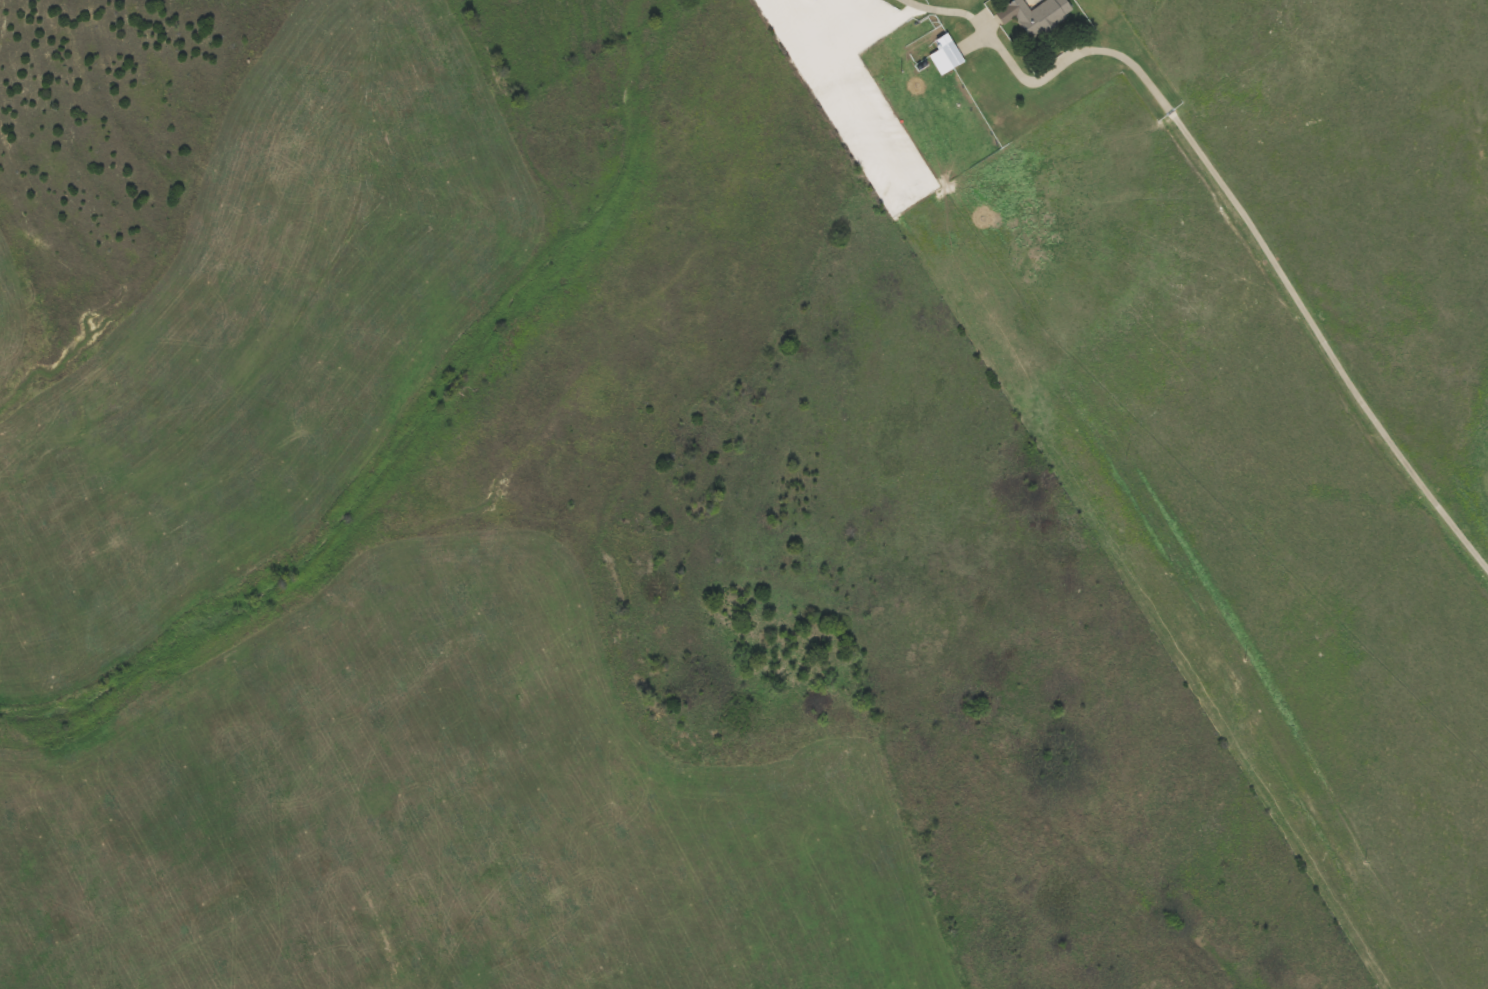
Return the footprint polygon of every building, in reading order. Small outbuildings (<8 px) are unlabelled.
[(1033,12),(1049,0),(1066,0),(1076,14),(1035,44),(1008,6),(1016,0),(1024,0),(1033,12)] [(941,76),(929,57),(940,50),(936,42),(948,34),(965,61),(941,76)]
